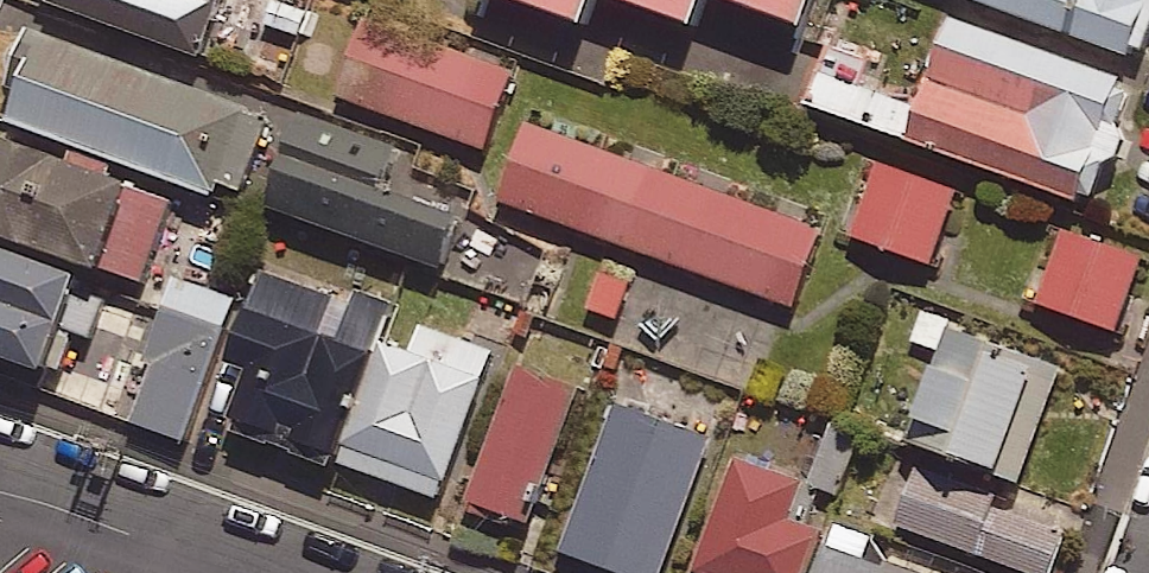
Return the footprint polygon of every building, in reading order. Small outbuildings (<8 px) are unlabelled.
[(45,10),(202,67),(226,0),(49,0),(45,10)] [(600,0),(491,0),(490,3),(586,38),(598,4),(600,0)] [(710,0),(600,0),(598,4),(696,39),(708,6),(710,0)] [(708,6),(805,41),(820,0),(710,0),(708,6)] [(1141,67),(1148,46),(1148,0),(951,0),(1141,67)] [(1118,133),(1133,91),(945,24),(918,99),(872,82),(877,70),(826,51),(804,112),(1089,214),(1104,173),(1117,168),(1123,160),(1125,146),(1118,133)] [(513,81),(367,33),(342,109),(488,157),(513,81)] [(267,130),(39,44),(7,128),(236,213),(267,130)] [(398,161),(302,127),(270,218),(445,280),(462,232),(383,204),(398,161)] [(823,240),(527,132),(499,207),(795,315),(823,240)] [(5,161),(0,175),(0,253),(142,299),(170,215),(5,161)] [(959,199),(883,172),(856,246),(932,273),(959,199)] [(1146,266),(1067,235),(1052,275),(1037,269),(1023,305),(1117,342),(1146,266)] [(0,268),(0,374),(50,392),(68,341),(90,348),(105,305),(0,268)] [(264,268),(227,370),(247,378),(227,432),(333,471),(390,314),(264,268)] [(638,293),(602,275),(582,317),(618,335),(638,293)] [(236,297),(179,279),(131,429),(187,447),(236,297)] [(913,351),(941,360),(907,455),(1020,495),(1061,382),(947,342),(954,324),(926,314),(913,351)] [(494,358),(422,333),(412,362),(387,353),(345,472),(441,506),(494,358)] [(579,399),(518,376),(468,512),(529,535),(579,399)] [(617,416),(564,562),(595,572),(666,572),(710,450),(617,416)] [(862,442),(833,432),(813,489),(841,499),(862,442)] [(734,470),(697,572),(810,572),(821,542),(787,530),(800,494),(734,470)] [(921,479),(900,534),(1007,572),(1054,572),(1065,542),(993,516),(996,507),(921,479)] [(867,568),(875,543),(842,531),(828,572),(881,572),(867,568)]
